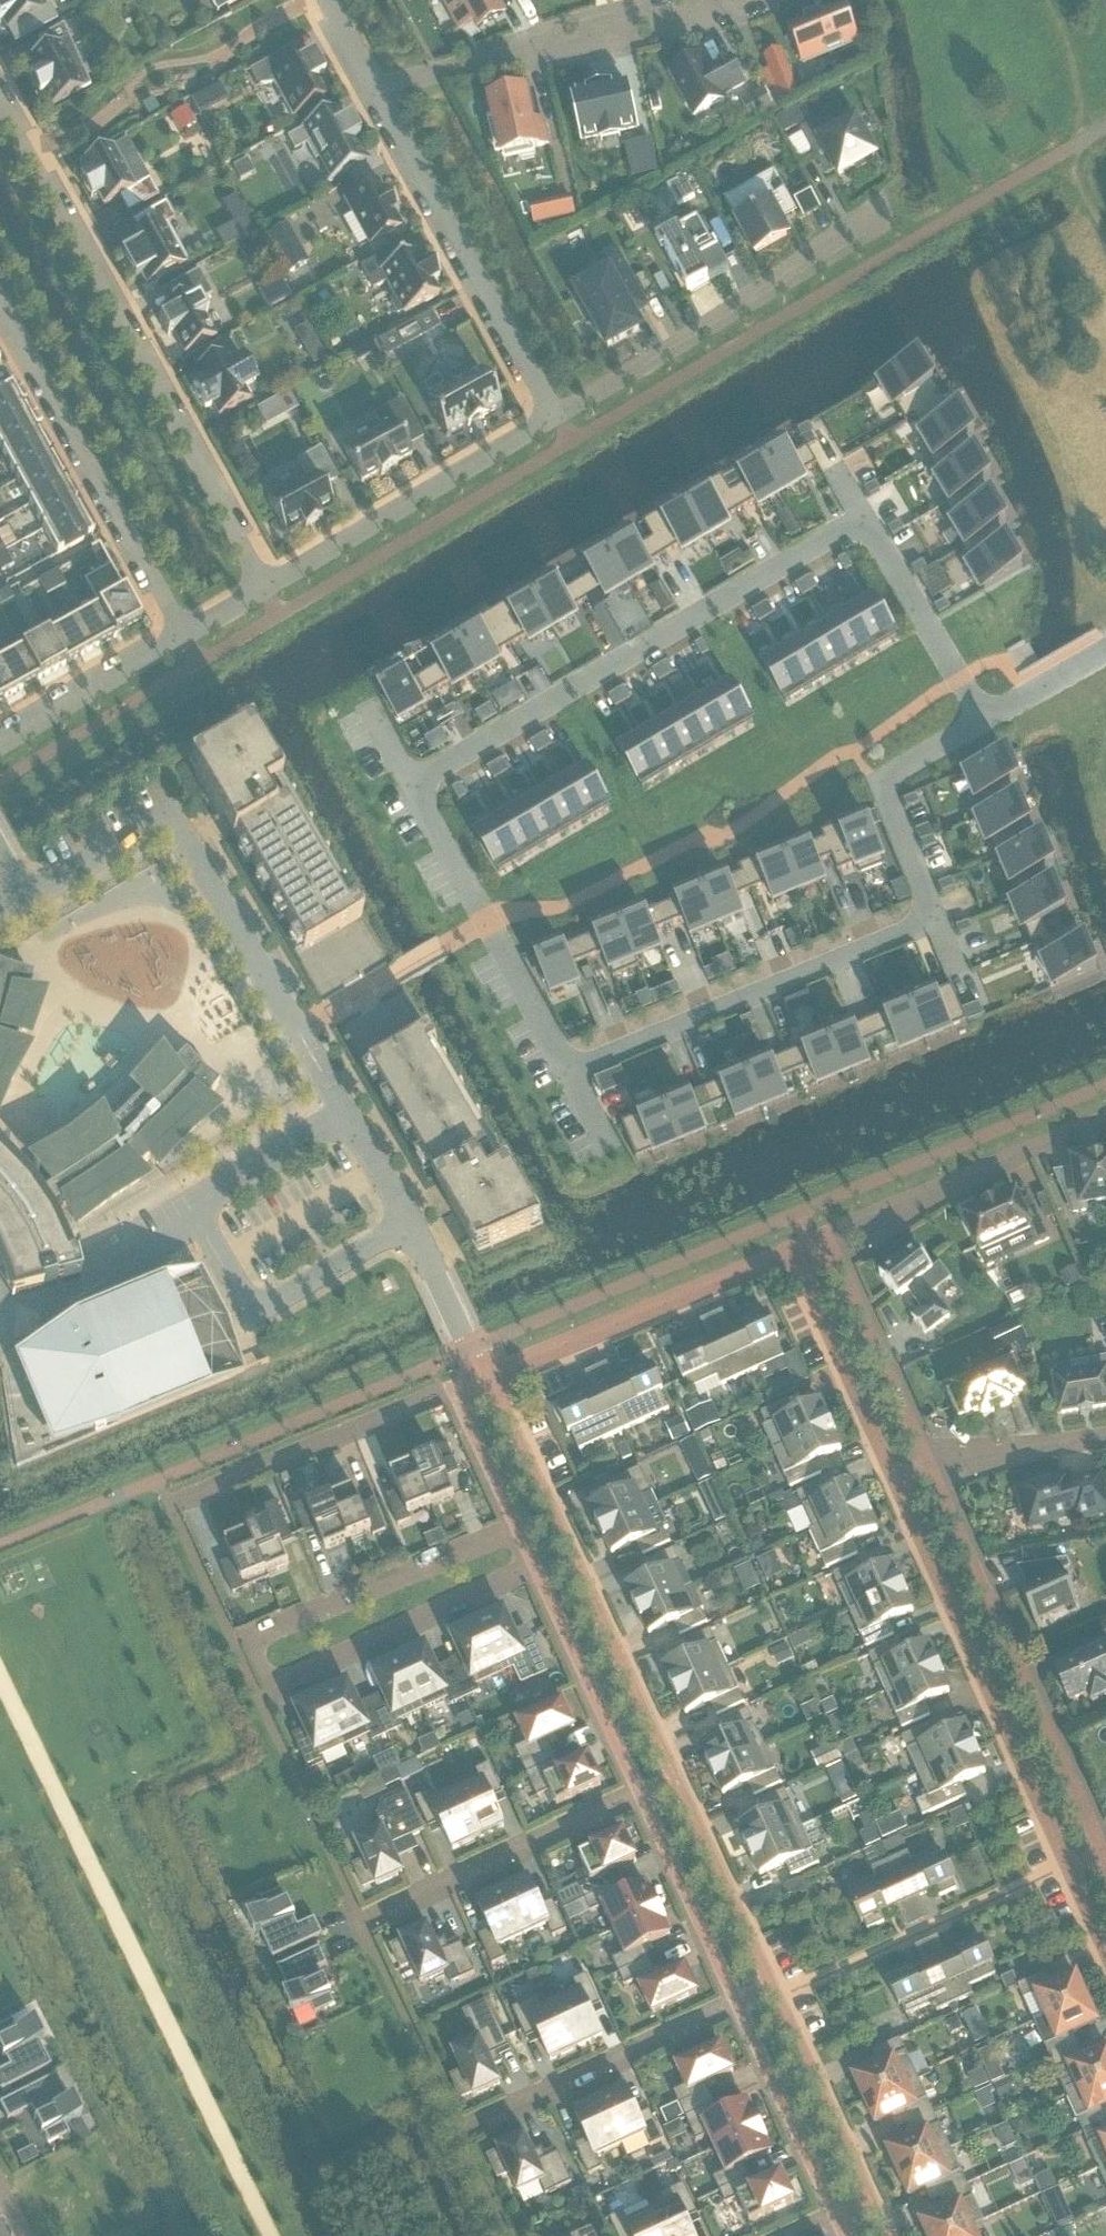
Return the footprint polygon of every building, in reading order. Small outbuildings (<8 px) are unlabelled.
[(2,21),(7,30),(14,43),(49,24),(57,20),(50,7),(42,11),(36,0),(0,0),(0,22),(2,21)] [(474,20),(478,28),(505,15),(497,0),(454,0),(447,4),(460,28),(474,20)] [(845,12),(829,18),(827,12),(789,27),(802,58),(818,52),(820,58),(858,43),(845,12)] [(40,95),(42,94),(50,108),(91,86),(64,25),(40,38),(46,50),(25,62),(32,76),(30,77),(40,95)] [(266,86),(274,83),(293,117),(330,96),(320,79),(324,77),(313,56),(299,63),(291,48),(249,71),(258,87),(266,86)] [(701,56),(672,72),(696,116),(725,100),(723,96),(745,84),(731,59),(716,67),(716,68),(709,72),(701,56)] [(788,67),(772,73),(782,100),(798,94),(788,67)] [(591,91),(573,95),(583,140),(601,136),(602,141),(620,137),(619,132),(637,128),(627,83),(609,87),(608,82),(590,86),(591,91)] [(490,99),(503,155),(548,145),(535,88),(490,99)] [(760,110),(772,104),(763,88),(752,95),(760,110)] [(206,92),(191,100),(199,115),(214,108),(206,92)] [(659,96),(649,98),(653,111),(662,109),(659,96)] [(786,134),(806,123),(797,107),(777,118),(786,134)] [(187,108),(171,117),(179,134),(196,125),(187,108)] [(871,157),(874,156),(855,121),(835,132),(826,116),(800,130),(815,157),(826,151),(839,175),(854,167),(857,171),(873,162),(871,157)] [(315,160),(318,158),(331,180),(365,161),(354,139),(357,137),(348,120),(328,130),(321,117),(286,136),(294,149),(305,143),(315,160)] [(669,141),(668,149),(675,155),(683,152),(684,143),(682,142),(684,140),(680,137),(679,139),(677,138),(669,141)] [(634,176),(659,171),(653,142),(639,145),(642,157),(630,159),(634,176)] [(111,146),(80,163),(87,175),(81,178),(91,197),(97,194),(104,206),(119,197),(128,213),(159,196),(149,178),(148,179),(134,153),(120,161),(111,146)] [(246,159),(233,166),(240,180),(254,172),(246,159)] [(794,211),(774,173),(757,183),(760,189),(740,199),(749,215),(739,221),(756,252),(787,235),(778,219),(794,211)] [(685,176),(667,185),(678,205),(696,196),(685,176)] [(370,244),(402,227),(393,212),(397,210),(388,194),(385,196),(376,181),(345,198),(370,244)] [(812,191),(797,199),(807,217),(822,209),(812,191)] [(572,195),(552,200),(556,219),(576,215),(572,195)] [(129,252),(121,256),(134,280),(142,275),(146,284),(188,261),(167,223),(175,218),(166,202),(132,221),(140,236),(125,244),(129,252)] [(288,221),(266,232),(287,269),(308,258),(288,221)] [(719,266),(698,226),(679,237),(682,242),(666,251),(689,293),(713,280),(709,272),(719,266)] [(398,314),(403,311),(404,314),(439,295),(432,282),(439,278),(430,262),(423,265),(415,252),(391,266),(385,254),(361,267),(373,289),(386,282),(395,299),(391,301),(398,314)] [(600,330),(608,345),(639,328),(631,313),(644,306),(617,257),(594,269),(600,279),(578,291),(582,297),(579,299),(589,316),(593,313),(602,329),(600,330)] [(165,317),(159,320),(168,336),(173,333),(185,354),(217,336),(206,315),(207,315),(200,301),(212,294),(199,270),(170,286),(177,300),(160,309),(165,317)] [(663,275),(654,279),(663,295),(671,290),(663,275)] [(416,322),(422,334),(436,326),(430,315),(416,322)] [(387,353),(401,346),(395,334),(381,342),(387,353)] [(200,381),(193,385),(205,408),(213,404),(220,416),(251,399),(244,387),(256,380),(243,357),(232,363),(225,352),(219,341),(199,352),(205,363),(194,369),(200,381)] [(374,342),(352,354),(356,362),(370,355),(375,365),(384,360),(374,342)] [(320,343),(307,350),(315,365),(328,357),(320,343)] [(920,358),(882,381),(907,423),(914,418),(952,395),(951,393),(943,397),(920,358)] [(444,391),(438,380),(422,388),(429,400),(427,401),(446,436),(501,406),(481,371),(444,391)] [(25,411),(19,401),(24,398),(18,389),(14,391),(11,386),(0,392),(0,425),(25,411)] [(289,392),(274,400),(283,417),(299,409),(289,392)] [(952,395),(914,418),(936,456),(974,433),(952,395)] [(412,454),(401,434),(415,427),(401,401),(373,417),(382,434),(346,454),(362,481),(379,472),(381,476),(397,467),(395,463),(412,454)] [(25,411),(0,425),(0,450),(4,457),(39,437),(33,425),(37,423),(32,413),(27,415),(25,411)] [(803,439),(814,433),(810,425),(799,432),(803,439)] [(936,456),(929,460),(952,500),(990,477),(968,439),(975,435),(974,433),(936,456)] [(41,440),(39,437),(4,457),(17,480),(52,460),(46,449),(51,447),(45,437),(41,440)] [(782,440),(759,453),(781,491),(804,478),(802,473),(817,464),(807,447),(791,456),(782,440)] [(317,514),(334,505),(323,485),(337,478),(321,449),(298,461),(308,478),(268,500),(285,532),(302,523),(305,529),(321,520),(317,514)] [(745,483),(730,492),(740,510),(756,501),(758,505),(781,491),(759,453),(736,467),(745,483)] [(54,464),(52,460),(17,480),(30,504),(65,485),(59,474),(64,471),(59,461),(54,464)] [(703,486),(682,499),(705,537),(728,523),(725,518),(740,510),(730,492),(721,476),(703,486)] [(952,500),(945,504),(968,544),(1006,521),(984,483),(991,479),(990,477),(952,500)] [(869,497),(880,490),(876,483),(864,489),(869,497)] [(67,488),(65,485),(30,504),(44,529),(79,509),(73,498),(77,496),(72,486),(67,488)] [(644,521),(654,538),(664,555),(679,546),(681,550),(705,537),(682,499),(644,521)] [(85,521),(79,509),(44,529),(57,554),(93,535),(91,531),(95,528),(90,518),(85,521)] [(968,544),(961,549),(985,590),(1023,568),(1000,528),(1007,523),(1006,521),(968,544)] [(892,537),(904,530),(899,522),(888,529),(892,537)] [(803,533),(798,525),(789,531),(793,538),(803,533)] [(629,530),(606,544),(628,582),(651,568),(649,564),(664,555),(654,538),(638,547),(629,530)] [(592,574),(577,583),(587,600),(602,591),(605,596),(628,582),(606,544),(583,558),(592,574)] [(0,553),(0,570),(1,572),(13,565),(5,550),(0,553)] [(750,553),(743,557),(748,564),(754,561),(750,553)] [(853,567),(846,556),(839,560),(846,572),(853,567)] [(916,576),(927,570),(923,562),(911,569),(916,576)] [(97,607),(124,592),(111,567),(84,582),(97,607)] [(721,568),(710,575),(717,586),(728,579),(721,568)] [(57,570),(48,576),(56,590),(66,585),(57,570)] [(56,590),(48,576),(39,580),(47,595),(56,590)] [(552,576),(529,589),(552,627),(575,614),(572,609),(587,600),(577,583),(562,592),(552,576)] [(812,576),(804,581),(811,592),(818,588),(812,576)] [(803,597),(811,592),(804,581),(797,585),(803,597)] [(14,599),(9,589),(0,594),(0,607),(14,599)] [(529,589),(491,612),(511,645),(526,636),(529,641),(552,627),(529,589)] [(124,592),(97,607),(114,638),(141,623),(124,592)] [(658,601),(665,613),(676,606),(669,594),(658,601)] [(874,598),(851,611),(874,650),(897,637),(874,598)] [(939,615),(950,608),(946,601),(934,607),(939,615)] [(760,607),(767,618),(775,614),(768,602),(760,607)] [(114,638),(97,607),(73,621),(89,651),(114,638)] [(760,623),(767,618),(760,607),(753,611),(760,623)] [(851,611),(829,624),(852,663),(874,650),(851,611)] [(491,612),(453,635),(475,673),(499,659),(496,654),(511,645),(491,612)] [(73,621),(48,635),(64,665),(89,651),(73,621)] [(829,624),(807,637),(831,676),(852,663),(829,624)] [(64,665),(48,635),(23,648),(39,679),(64,665)] [(439,665),(424,674),(434,691),(450,681),(452,686),(475,673),(453,635),(430,648),(439,665)] [(807,637),(786,650),(809,689),(831,676),(807,637)] [(710,652),(703,641),(696,645),(702,657),(710,652)] [(0,661),(0,666),(14,692),(39,679),(23,648),(0,661)] [(786,650),(763,663),(786,702),(809,689),(786,650)] [(660,666),(667,677),(674,673),(668,662),(660,666)] [(0,666),(0,700),(14,692),(0,666)] [(400,666),(375,681),(398,719),(422,704),(419,700),(434,691),(424,674),(409,683),(400,666)] [(659,682),(667,677),(660,666),(653,671),(659,682)] [(730,683),(708,697),(731,736),(754,722),(730,683)] [(624,687),(617,692),(623,703),(631,699),(624,687)] [(616,708),(623,703),(617,692),(609,696),(616,708)] [(708,697),(686,709),(709,748),(731,736),(708,697)] [(445,709),(452,720),(464,714),(457,702),(445,709)] [(490,704),(476,713),(483,724),(497,715),(490,704)] [(445,709),(434,716),(441,727),(452,720),(445,709)] [(686,709),(664,722),(687,761),(709,748),(686,709)] [(664,722),(642,735),(665,774),(687,761),(664,722)] [(546,733),(539,738),(546,749),(553,745),(546,733)] [(642,735),(620,749),(643,787),(665,774),(642,735)] [(538,754),(546,749),(539,738),(531,742),(538,754)] [(295,956),(361,916),(354,903),(353,903),(256,740),(195,775),(232,838),(235,836),(239,843),(231,847),(295,956)] [(1009,755),(968,772),(985,814),(979,817),(980,818),(1027,798),(1009,755)] [(495,764),(502,775),(510,771),(503,759),(495,764)] [(502,775),(495,764),(488,768),(494,780),(502,775)] [(587,768),(564,782),(587,820),(610,807),(587,768)] [(564,782),(543,794),(566,833),(587,820),(564,782)] [(467,796),(460,784),(453,789),(459,800),(467,796)] [(543,794),(521,807),(544,846),(566,833),(543,794)] [(908,808),(920,803),(917,795),(905,800),(908,808)] [(1027,798),(980,818),(997,860),(1044,841),(1044,840),(1038,842),(1021,802),(1027,799),(1027,798)] [(521,807),(499,820),(522,859),(544,846),(521,807)] [(865,814),(823,832),(839,871),(855,864),(860,876),(886,865),(865,814)] [(499,820),(477,834),(499,872),(522,859),(499,820)] [(807,838),(781,849),(798,890),(824,879),(817,864),(832,857),(838,871),(839,871),(823,832),(822,832),(825,839),(809,845),(807,838)] [(937,845),(934,837),(922,842),(925,849),(937,845)] [(1044,841),(997,860),(998,861),(1004,859),(1020,898),(1014,901),(1015,903),(1056,886),(1055,885),(1039,892),(1032,876),(1055,867),(1044,841)] [(781,849),(740,866),(751,891),(767,884),(774,900),(798,890),(781,849)] [(724,872),(699,883),(716,923),(741,913),(735,898),(751,891),(740,866),(742,873),(727,879),(724,872)] [(952,879),(939,884),(943,892),(955,887),(952,879)] [(902,881),(889,886),(896,902),(909,897),(902,881)] [(678,900),(661,907),(669,925),(686,918),(692,934),(716,923),(699,883),(675,893),(678,900)] [(1056,886),(1015,903),(1032,946),(1079,926),(1079,925),(1050,937),(1044,922),(1067,912),(1056,886)] [(642,906),(617,917),(638,967),(640,967),(636,957),(659,947),(653,932),(669,925),(661,907),(645,913),(642,906)] [(596,934),(579,941),(587,959),(603,952),(614,977),(638,967),(617,917),(593,927),(596,934)] [(960,935),(972,930),(969,922),(957,927),(960,935)] [(1079,926),(1032,946),(1033,947),(1039,944),(1057,987),(1097,970),(1079,926)] [(797,930),(786,934),(792,949),(802,944),(797,930)] [(560,940),(534,951),(551,992),(577,981),(571,965),(587,959),(579,941),(563,947),(560,940)] [(595,979),(590,967),(582,971),(587,982),(595,979)] [(21,1055),(14,1051),(18,1037),(26,1040),(37,1002),(27,999),(33,979),(5,970),(0,968),(0,1098),(21,1055)] [(715,968),(706,972),(710,983),(719,980),(715,968)] [(680,996),(675,984),(663,989),(668,1002),(680,996)] [(933,988),(907,999),(924,1039),(967,1021),(952,986),(935,993),(933,988)] [(809,991),(801,995),(805,1007),(814,1003),(809,991)] [(653,1008),(647,995),(637,1000),(642,1012),(653,1008)] [(886,1013),(868,1021),(876,1039),(893,1032),(900,1049),(924,1039),(907,999),(883,1008),(886,1013)] [(963,1011),(968,1023),(985,1016),(980,1004),(963,1011)] [(851,1022),(825,1033),(842,1073),(868,1063),(861,1045),(876,1039),(868,1021),(853,1027),(851,1022)] [(727,1025),(715,1030),(718,1038),(730,1033),(727,1025)] [(472,1243),(538,1216),(438,1047),(439,1047),(431,1033),(365,1073),(428,1180),(433,1177),(472,1243)] [(803,1047),(786,1055),(794,1073),(811,1066),(818,1083),(842,1073),(825,1033),(801,1042),(803,1047)] [(646,1059),(651,1071),(666,1065),(661,1053),(646,1059)] [(769,1056),(743,1067),(760,1107),(786,1097),(779,1079),(794,1073),(786,1055),(771,1061),(769,1056)] [(6,1283),(6,1284),(12,1282),(15,1297),(78,1282),(73,1260),(62,1235),(56,1221),(53,1216),(64,1209),(75,1225),(139,1182),(134,1175),(149,1161),(155,1168),(211,1115),(204,1108),(218,1088),(206,1079),(204,1078),(185,1057),(170,1072),(162,1064),(134,1092),(141,1099),(115,1124),(105,1131),(100,1124),(36,1167),(51,1189),(40,1196),(33,1186),(32,1185),(25,1190),(1,1166),(9,1156),(1,1149),(0,1150),(0,1269),(6,1283)] [(721,1081),(704,1089),(712,1107),(729,1100),(736,1117),(760,1107),(743,1067),(719,1076),(721,1081)] [(621,1069),(604,1076),(611,1091),(628,1084),(621,1069)] [(687,1090),(661,1101),(678,1141),(704,1131),(697,1113),(710,1108),(712,1107),(704,1089),(689,1095),(687,1090)] [(639,1115),(622,1123),(637,1158),(678,1141),(661,1101),(637,1110),(639,1115)] [(710,1108),(697,1113),(704,1131),(717,1125),(710,1108)] [(1074,1213),(1087,1211),(1086,1204),(1105,1201),(1105,1155),(1074,1160),(1076,1170),(1056,1173),(1074,1213)] [(997,1200),(981,1206),(983,1209),(965,1217),(988,1267),(1007,1259),(1001,1245),(1029,1232),(1035,1246),(1056,1237),(1043,1207),(1024,1215),(1015,1195),(998,1202),(997,1200)] [(908,1290),(919,1304),(923,1308),(913,1316),(926,1332),(950,1314),(933,1293),(950,1280),(938,1264),(932,1269),(915,1248),(880,1275),(898,1298),(908,1290)] [(1077,1267),(1062,1274),(1068,1287),(1082,1281),(1077,1267)] [(75,1322),(77,1327),(51,1338),(21,1355),(28,1376),(61,1436),(115,1418),(117,1424),(239,1374),(197,1272),(75,1322)] [(782,1356),(783,1355),(775,1336),(777,1335),(767,1314),(765,1315),(761,1307),(744,1314),(748,1323),(721,1335),(739,1376),(782,1356)] [(739,1376),(721,1335),(694,1348),(690,1339),(672,1347),(676,1355),(674,1356),(683,1377),(686,1376),(691,1387),(717,1375),(721,1384),(739,1376)] [(783,1355),(782,1356),(795,1385),(808,1379),(795,1350),(783,1355)] [(1062,1414),(1080,1411),(1081,1415),(1094,1413),(1094,1409),(1105,1407),(1105,1358),(1089,1361),(1092,1375),(1057,1381),(1062,1414)] [(606,1390),(624,1430),(669,1410),(660,1390),(662,1389),(653,1368),(650,1369),(647,1361),(629,1369),(633,1378),(606,1390)] [(947,1392),(960,1420),(981,1410),(984,1417),(1012,1405),(1009,1398),(1023,1391),(1010,1364),(947,1392)] [(571,1431),(580,1450),(624,1430),(606,1390),(579,1402),(575,1393),(558,1401),(562,1410),(559,1411),(569,1432),(571,1431)] [(795,1413),(789,1400),(763,1412),(768,1425),(764,1427),(775,1451),(776,1450),(832,1425),(827,1415),(826,1416),(820,1402),(795,1413)] [(832,1425),(775,1451),(785,1475),(791,1488),(822,1474),(816,1461),(841,1450),(835,1436),(837,1436),(832,1425)] [(707,1431),(700,1434),(704,1442),(711,1439),(707,1431)] [(414,1463),(431,1506),(455,1496),(446,1473),(457,1468),(447,1443),(434,1448),(436,1453),(414,1463)] [(431,1506),(414,1463),(391,1472),(401,1495),(389,1500),(399,1525),(412,1520),(410,1515),(431,1506)] [(652,1492),(641,1468),(610,1482),(616,1495),(591,1507),(597,1520),(595,1521),(600,1531),(645,1510),(658,1504),(653,1492),(652,1492)] [(1076,1520),(1105,1511),(1105,1496),(1100,1476),(1069,1485),(1066,1476),(1036,1485),(1036,1483),(1016,1488),(1022,1508),(1024,1507),(1030,1526),(1075,1513),(1076,1520)] [(814,1529),(810,1531),(810,1532),(868,1506),(863,1495),(862,1496),(856,1482),(831,1494),(825,1481),(798,1493),(804,1506),(814,1529)] [(307,1501),(294,1507),(304,1531),(316,1526),(326,1550),(350,1540),(332,1497),(328,1488),(306,1498),(307,1501)] [(355,1488),(332,1497),(350,1540),(371,1531),(373,1536),(386,1530),(376,1506),(364,1511),(355,1488)] [(269,1517),(247,1526),(249,1531),(266,1574),(290,1564),(280,1541),(292,1536),(282,1511),(280,1507),(278,1502),(265,1507),(269,1517)] [(658,1504),(645,1510),(600,1531),(605,1541),(606,1541),(613,1554),(638,1543),(643,1555),(671,1543),(665,1531),(670,1529),(658,1504)] [(810,1532),(821,1556),(827,1568),(858,1554),(852,1542),(877,1530),(871,1517),(873,1516),(868,1506),(810,1532)] [(235,1564),(223,1569),(234,1593),(268,1579),(266,1574),(249,1531),(226,1541),(235,1564)] [(443,1531),(427,1538),(432,1549),(447,1543),(443,1531)] [(760,1535),(747,1541),(753,1553),(766,1548),(760,1535)] [(680,1563),(674,1550),(647,1563),(653,1575),(628,1587),(634,1600),(633,1601),(637,1611),(683,1590),(672,1567),(680,1563)] [(1020,1588),(1035,1621),(1078,1601),(1064,1570),(1068,1568),(1064,1558),(1024,1565),(1032,1583),(1020,1588)] [(858,1606),(850,1610),(850,1611),(904,1587),(900,1576),(898,1577),(892,1563),(867,1575),(862,1562),(834,1574),(840,1587),(848,1583),(858,1606)] [(637,1611),(642,1622),(643,1621),(650,1635),(675,1623),(681,1636),(708,1623),(702,1610),(703,1609),(693,1586),(683,1590),(637,1611)] [(850,1611),(861,1635),(867,1648),(894,1635),(889,1623),(914,1611),(908,1598),(909,1597),(904,1587),(850,1611)] [(478,1624),(501,1674),(515,1668),(521,1684),(548,1673),(543,1662),(531,1635),(516,1641),(503,1612),(478,1624)] [(453,1671),(465,1698),(480,1692),(477,1685),(501,1674),(478,1624),(453,1635),(467,1664),(453,1671)] [(717,1643),(711,1630),(684,1643),(690,1656),(665,1667),(671,1681),(670,1681),(674,1691),(728,1667),(717,1643)] [(876,1668),(886,1692),(940,1667),(936,1657),(934,1658),(928,1644),(903,1655),(898,1642),(870,1655),(876,1668)] [(400,1659),(424,1710),(448,1699),(451,1705),(465,1698),(453,1671),(439,1677),(425,1648),(400,1659)] [(1093,1702),(1105,1696),(1105,1649),(1057,1671),(1071,1701),(1089,1693),(1093,1702)] [(375,1707),(388,1734),(402,1728),(399,1721),(424,1710),(400,1659),(376,1671),(389,1700),(375,1707)] [(815,1662),(804,1667),(808,1678),(820,1673),(815,1662)] [(739,1690),(728,1667),(674,1691),(679,1702),(681,1701),(687,1715),(712,1703),(718,1716),(745,1703),(739,1690)] [(886,1692),(897,1716),(897,1715),(903,1728),(930,1716),(925,1703),(950,1692),(944,1678),(945,1678),(940,1667),(886,1692)] [(323,1695),(346,1746),(370,1735),(373,1741),(388,1734),(375,1707),(361,1713),(347,1684),(323,1695)] [(324,1764),(321,1757),(346,1746),(323,1695),(298,1707),(311,1736),(297,1743),(310,1770),(324,1764)] [(557,1736),(575,1728),(563,1701),(518,1722),(528,1743),(516,1749),(527,1774),(557,1760),(552,1748),(561,1744),(557,1736)] [(754,1723),(748,1710),(721,1723),(727,1736),(702,1747),(708,1761),(707,1761),(712,1772),(765,1747),(754,1723)] [(908,1750),(919,1774),(977,1748),(972,1738),(971,1738),(964,1725),(939,1736),(934,1723),(902,1737),(908,1750)] [(835,1743),(820,1750),(827,1766),(842,1758),(835,1743)] [(749,1783),(755,1796),(782,1783),(776,1771),(776,1770),(765,1747),(712,1772),(716,1782),(718,1781),(724,1795),(749,1783)] [(981,1758),(977,1748),(919,1774),(928,1794),(916,1800),(923,1816),(967,1797),(961,1784),(986,1773),(980,1759),(981,1758)] [(551,1792),(557,1806),(602,1785),(589,1759),(562,1771),(557,1760),(527,1774),(538,1797),(551,1792)] [(458,1793),(479,1838),(504,1826),(492,1799),(504,1794),(490,1764),(476,1770),(482,1783),(458,1793)] [(395,1769),(381,1776),(386,1787),(400,1780),(395,1769)] [(791,1803),(785,1791),(758,1803),(764,1816),(739,1828),(745,1841),(744,1842),(749,1852),(802,1827),(791,1803)] [(412,1836),(424,1830),(406,1792),(388,1800),(380,1815),(373,1818),(379,1831),(357,1841),(366,1860),(354,1866),(364,1887),(376,1882),(377,1885),(403,1873),(395,1855),(416,1845),(412,1836)] [(441,1823),(454,1850),(479,1838),(458,1793),(435,1804),(429,1792),(416,1798),(430,1828),(441,1823)] [(963,1807),(950,1813),(957,1829),(971,1823),(963,1807)] [(908,1828),(901,1813),(875,1824),(882,1839),(908,1828)] [(786,1864),(792,1876),(819,1864),(813,1851),(802,1827),(749,1852),(753,1862),(755,1862),(761,1875),(786,1864)] [(579,1886),(585,1899),(615,1885),(610,1874),(637,1861),(625,1835),(580,1856),(587,1871),(575,1877),(579,1886)] [(881,1843),(872,1847),(880,1863),(889,1859),(881,1843)] [(889,1859),(908,1900),(935,1888),(938,1895),(955,1887),(952,1879),(954,1878),(944,1857),(942,1858),(937,1847),(911,1859),(907,1851),(889,1859)] [(867,1928),(884,1920),(881,1912),(908,1900),(889,1859),(880,1863),(871,1867),(875,1875),(848,1888),(853,1899),(851,1900),(860,1921),(863,1920),(867,1928)] [(504,1891),(507,1899),(524,1936),(548,1925),(553,1937),(567,1931),(553,1901),(541,1906),(529,1879),(504,1891)] [(800,1880),(786,1886),(790,1896),(804,1890),(800,1880)] [(620,1897),(615,1885),(585,1899),(591,1912),(604,1907),(615,1930),(659,1910),(647,1884),(620,1897)] [(579,1886),(557,1896),(563,1909),(585,1899),(579,1886)] [(275,1957),(323,1934),(316,1918),(299,1926),(295,1918),(297,1917),(287,1898),(286,1898),(282,1889),(263,1898),(262,1897),(261,1898),(266,1908),(248,1916),(257,1936),(262,1933),(274,1958),(275,1957)] [(479,1935),(493,1965),(506,1959),(500,1947),(524,1936),(507,1899),(504,1891),(478,1903),(491,1930),(479,1935)] [(671,1935),(659,1910),(615,1930),(626,1954),(613,1960),(619,1973),(649,1959),(644,1947),(671,1935)] [(428,1926),(402,1938),(403,1941),(392,1947),(402,1968),(413,1963),(422,1983),(455,1968),(461,1980),(475,1973),(461,1943),(449,1949),(445,1940),(436,1944),(428,1926)] [(962,1949),(935,1961),(954,2002),(972,1993),(968,1985),(994,1973),(989,1962),(992,1961),(982,1940),(980,1941),(976,1932),(959,1940),(962,1949)] [(278,1967),(290,1991),(284,1994),(294,2014),(311,2005),(316,2015),(317,2015),(316,2014),(335,2005),(331,1996),(333,1995),(323,1976),(322,1977),(318,1969),(328,1964),(320,1948),(279,1967),(279,1966),(278,1967)] [(655,1970),(649,1959),(619,1973),(625,1986),(638,1980),(653,2013),(698,1993),(685,1966),(667,1975),(663,1966),(655,1970)] [(932,2001),(936,2010),(954,2002),(935,1961),(908,1973),(905,1965),(887,1973),(891,1981),(889,1982),(898,2003),(901,2002),(906,2013),(932,2001)] [(1030,1965),(1019,1970),(1023,1979),(1034,1974),(1030,1965)] [(1087,1998),(1076,1974),(1051,1986),(1046,1973),(1018,1985),(1024,1998),(1036,1993),(1047,2017),(1087,1998)] [(577,2049),(602,2037),(589,2010),(601,2005),(587,1975),(574,1981),(580,1993),(556,2004),(577,2049)] [(539,2033),(551,2060),(577,2049),(556,2004),(543,2010),(537,1998),(513,2009),(527,2039),(539,2033)] [(1073,2034),(1098,2022),(1087,1998),(1047,2017),(1035,2022),(1051,2058),(1078,2046),(1073,2034)] [(509,2047),(496,2017),(494,2018),(487,2002),(465,2012),(478,2040),(454,2051),(463,2071),(452,2076),(462,2098),(473,2093),(474,2096),(501,2084),(492,2065),(501,2062),(497,2053),(509,2047)] [(976,2009),(963,2016),(976,2043),(989,2037),(976,2009)] [(16,2029),(11,2019),(10,2019),(10,2021),(0,2026),(0,2050),(4,2059),(6,2058),(10,2066),(0,2070),(0,2087),(1,2090),(49,2066),(50,2066),(38,2042),(43,2039),(33,2020),(16,2029)] [(906,2052),(900,2039),(873,2052),(879,2064),(854,2076),(865,2100),(917,2075),(906,2052)] [(716,2079),(734,2071),(722,2045),(677,2065),(687,2087),(675,2092),(686,2117),(717,2103),(711,2091),(720,2087),(716,2079)] [(1078,2046),(1051,2058),(1057,2071),(1056,2071),(1067,2095),(1105,2078),(1105,2049),(1084,2059),(1078,2046)] [(64,2125),(82,2116),(72,2097),(67,2099),(55,2075),(54,2075),(54,2076),(0,2103),(0,2105),(7,2120),(31,2108),(34,2116),(33,2116),(43,2136),(44,2135),(49,2143),(67,2134),(68,2135),(69,2135),(64,2125)] [(865,2100),(876,2123),(901,2112),(907,2124),(934,2112),(928,2099),(917,2075),(865,2100)] [(1067,2095),(1078,2119),(1084,2132),(1105,2121),(1105,2108),(1105,2107),(1105,2106),(1105,2078),(1067,2095)] [(651,2147),(664,2140),(650,2110),(638,2116),(626,2089),(601,2101),(621,2145),(645,2134),(651,2147)] [(603,2169),(598,2156),(621,2145),(601,2101),(575,2112),(588,2139),(576,2145),(590,2175),(603,2169)] [(722,2114),(717,2103),(686,2117),(697,2141),(709,2135),(716,2148),(760,2128),(748,2102),(722,2114)] [(913,2137),(888,2149),(898,2172),(951,2148),(940,2124),(934,2112),(907,2124),(913,2137)] [(1084,2132),(1089,2144),(1100,2168),(1105,2165),(1105,2121),(1084,2132)] [(1008,2124),(994,2130),(999,2139),(1012,2133),(1008,2124)] [(772,2153),(760,2128),(716,2148),(727,2172),(714,2178),(720,2191),(750,2177),(745,2166),(772,2153)] [(525,2136),(499,2148),(500,2151),(489,2156),(499,2178),(510,2173),(519,2193),(541,2183),(546,2195),(572,2183),(559,2153),(546,2159),(542,2150),(533,2154),(525,2136)] [(40,2156),(34,2144),(18,2153),(24,2164),(40,2156)] [(962,2172),(951,2148),(898,2172),(909,2196),(934,2185),(940,2197),(968,2184),(962,2172)] [(1024,2161),(1010,2167),(1014,2176),(1028,2169),(1024,2161)] [(755,2188),(750,2177),(720,2191),(726,2204),(739,2198),(750,2223),(794,2202),(782,2176),(755,2188)] [(686,2220),(698,2214),(684,2184),(661,2195),(666,2208),(653,2214),(663,2235),(694,2235),(686,2220)] [(985,2221),(974,2197),(973,2197),(968,2184),(940,2197),(946,2210),(921,2221),(928,2235),(951,2235),(985,2221)] [(1068,2209),(1052,2216),(1058,2228),(1074,2221),(1068,2209)] [(653,2214),(629,2225),(624,2212),(610,2218),(618,2235),(663,2235),(653,2214)] [(973,2227),(985,2221),(951,2235),(977,2235),(973,2227)] [(593,2227),(572,2235),(597,2235),(593,2227)]
